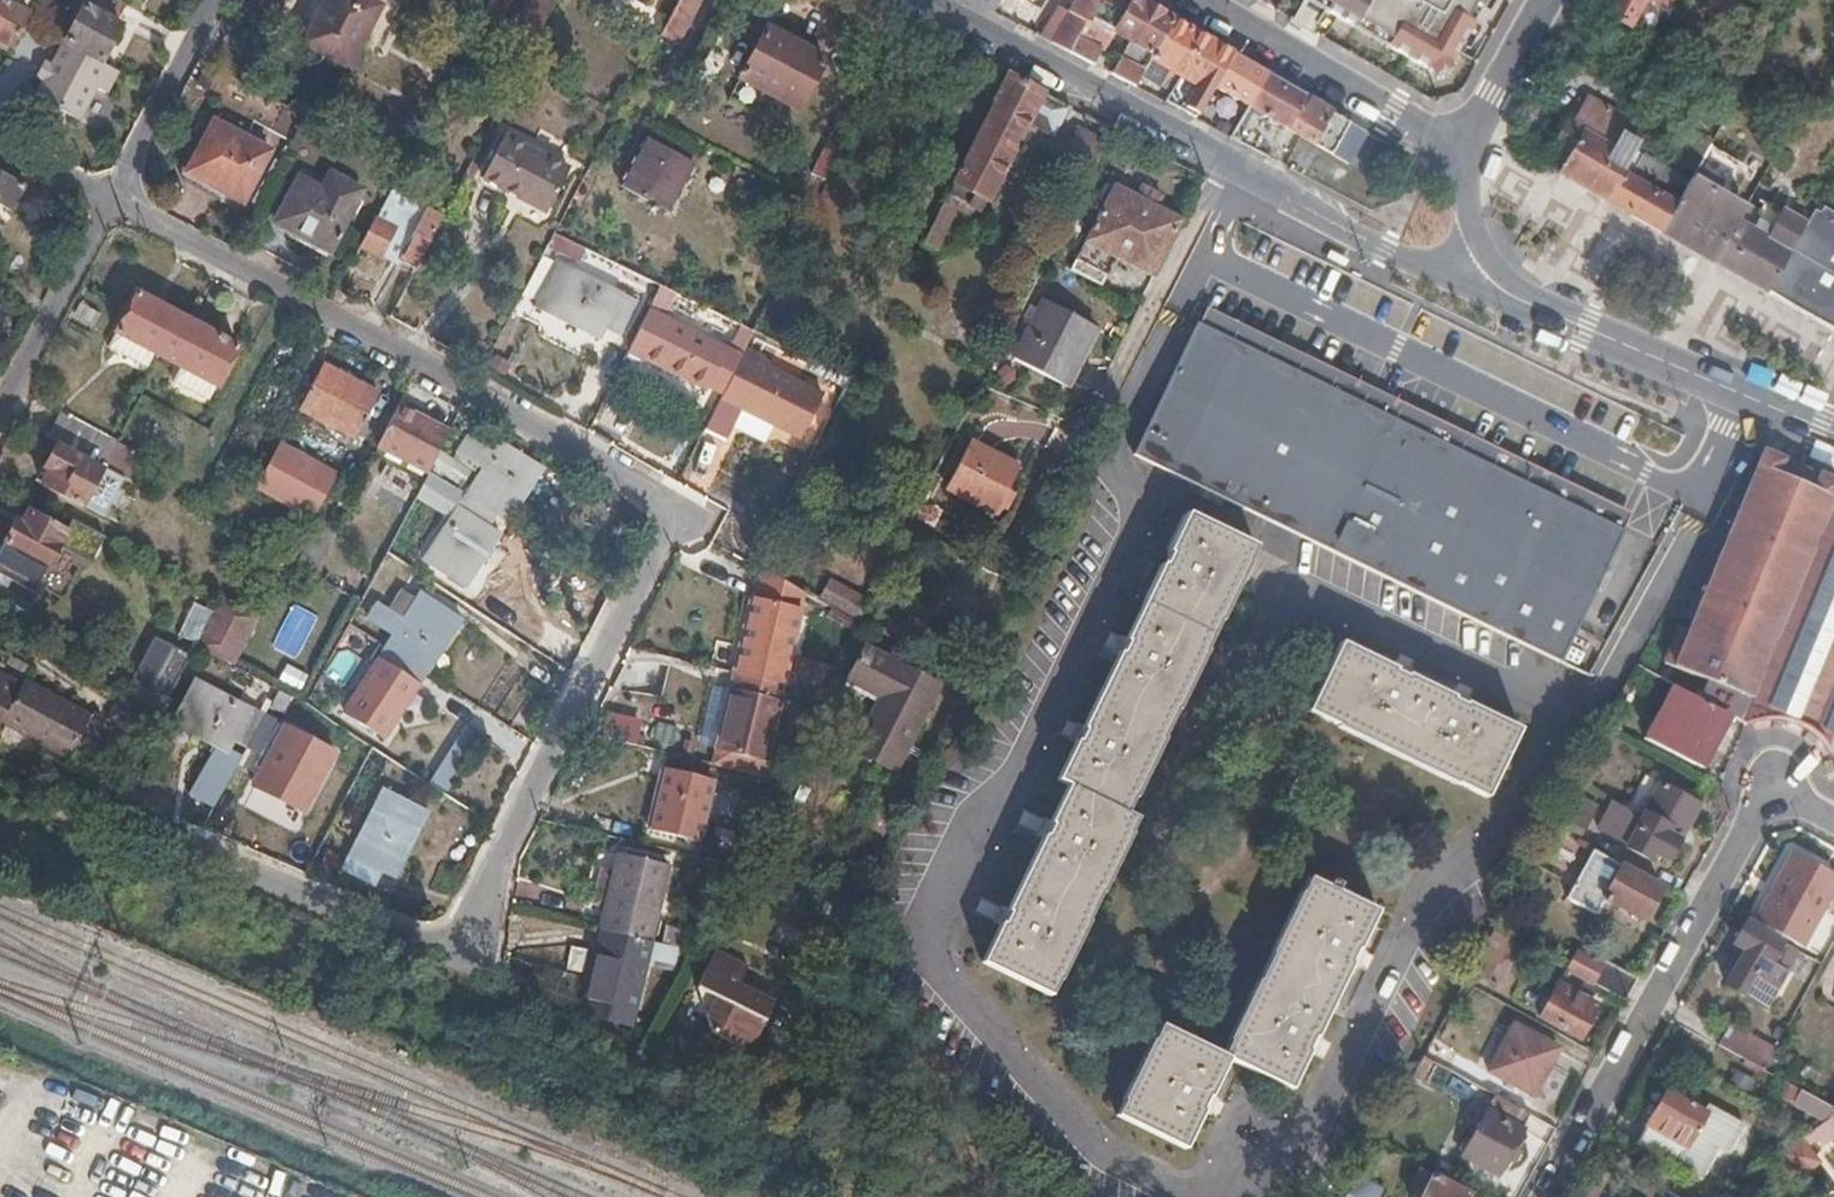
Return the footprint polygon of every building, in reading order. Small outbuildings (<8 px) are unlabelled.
[(8,2),(9,0),(0,0),(0,47),(5,44),(11,48),(25,20),(29,13),(8,2)] [(114,20),(124,3),(119,0),(77,0),(82,3),(76,15),(62,40),(99,59),(117,22),(114,20)] [(380,7),(367,0),(323,0),(301,45),(348,69),(380,7)] [(504,5),(495,0),(486,0),(486,1),(476,19),(467,36),(483,45),(504,5)] [(555,0),(525,0),(521,7),(497,53),(521,65),(522,62),(555,0)] [(680,24),(694,0),(672,0),(654,35),(671,43),(680,24)] [(1021,0),(964,0),(990,13),(1015,27),(1028,4),(1021,0)] [(1096,0),(1071,0),(1055,25),(1045,42),(1064,52),(1073,37),(1078,29),(1096,0)] [(1102,25),(1110,9),(1096,0),(1078,29),(1095,38),(1102,25)] [(1115,0),(1096,0),(1110,9),(1121,15),(1126,6),(1115,0)] [(1132,0),(1129,0),(1126,6),(1121,15),(1112,31),(1111,33),(1119,38),(1117,43),(1125,48),(1127,44),(1148,54),(1168,20),(1132,0)] [(1292,24),(1432,102),(1462,93),(1511,0),(1304,0),(1292,24)] [(1603,18),(1630,32),(1642,9),(1637,5),(1639,0),(1612,0),(1603,18)] [(1671,0),(1647,0),(1665,10),(1671,0)] [(1112,31),(1121,15),(1110,9),(1102,25),(1112,31)] [(1760,43),(1770,24),(1762,19),(1751,38),(1760,43)] [(1173,83),(1198,38),(1168,20),(1148,54),(1147,55),(1140,69),(1137,75),(1159,86),(1163,78),(1173,83)] [(792,108),(820,57),(761,27),(734,77),(792,108)] [(1089,65),(1097,50),(1073,37),(1064,52),(1089,65)] [(1206,93),(1228,55),(1198,38),(1173,83),(1185,90),(1188,83),(1206,93)] [(105,89),(116,68),(99,59),(62,40),(50,62),(42,76),(33,93),(76,116),(94,83),(105,89)] [(1245,108),(1265,75),(1248,66),(1228,55),(1206,93),(1204,98),(1211,102),(1217,92),(1245,108)] [(42,76),(50,62),(43,58),(35,73),(42,76)] [(1137,75),(1140,69),(1124,60),(1122,64),(1114,60),(1106,75),(1130,87),(1137,75)] [(984,198),(1013,141),(1032,102),(1050,111),(1055,101),(1001,73),(975,127),(946,188),(958,194),(961,187),(971,192),(966,202),(974,207),(980,197),(984,198)] [(1283,129),(1301,97),(1265,75),(1245,108),(1283,129)] [(1598,163),(1605,149),(1625,117),(1584,93),(1565,126),(1561,123),(1538,164),(1583,189),(1598,163)] [(1366,133),(1324,109),(1301,97),(1283,129),(1326,151),(1350,163),(1366,133)] [(820,181),(851,118),(836,111),(805,174),(820,181)] [(1687,168),(1706,134),(1682,120),(1663,154),(1687,168)] [(240,201),(267,150),(211,121),(185,172),(205,182),(240,201)] [(1078,183),(1098,145),(1076,133),(1056,170),(1078,183)] [(567,166),(503,134),(480,180),(544,213),(567,166)] [(665,209),(689,162),(643,137),(617,184),(665,209)] [(1615,173),(1623,160),(1605,149),(1598,163),(1615,173)] [(1748,193),(1754,181),(1700,152),(1688,176),(1685,179),(1739,209),(1748,193)] [(1656,232),(1684,182),(1639,158),(1634,166),(1626,180),(1615,173),(1601,200),(1622,212),(1656,232)] [(1626,180),(1634,166),(1623,160),(1615,173),(1626,180)] [(1601,200),(1615,173),(1598,163),(1583,189),(1601,200)] [(0,175),(0,206),(8,210),(20,186),(0,175)] [(326,250),(358,192),(327,175),(319,190),(296,178),(274,221),(326,250)] [(1732,222),(1739,209),(1685,179),(1684,182),(1656,232),(1710,262),(1732,222)] [(1156,257),(1177,218),(1137,197),(1110,183),(1106,190),(1100,187),(1090,206),(1096,209),(1080,240),(1068,266),(1099,282),(1112,256),(1147,274),(1156,257)] [(425,249),(441,217),(391,190),(380,211),(362,247),(380,256),(393,231),(425,249)] [(1747,230),(1763,201),(1748,193),(1739,209),(1732,222),(1747,230)] [(942,221),(950,205),(937,198),(926,223),(917,241),(930,248),(942,221)] [(1762,292),(1787,246),(1801,222),(1763,201),(1747,230),(1732,222),(1710,262),(1762,292)] [(1787,246),(1762,292),(1833,332),(1833,330),(1833,215),(1819,206),(1816,212),(1811,209),(1804,221),(1802,220),(1801,222),(1787,246)] [(579,244),(549,229),(543,240),(573,255),(579,244)] [(618,330),(632,300),(600,283),(552,259),(530,300),(553,313),(596,334),(603,322),(618,330)] [(235,347),(186,320),(136,293),(114,333),(154,354),(178,367),(213,386),(214,386),(235,347)] [(1064,384),(1076,360),(1091,329),(1060,313),(1040,303),(1026,330),(1012,357),(1032,368),(1064,384)] [(740,353),(731,348),(708,337),(646,305),(625,348),(658,365),(703,388),(705,384),(709,376),(724,384),(726,381),(740,353)] [(1597,520),(1569,507),(1498,472),(1489,467),(1437,442),(1371,411),(1274,363),(1193,325),(1186,339),(1172,368),(1156,401),(1143,428),(1129,456),(1144,463),(1179,479),(1212,496),(1245,512),(1283,530),(1300,539),(1315,546),(1348,561),(1398,585),(1453,612),(1504,637),(1553,659),(1561,643),(1586,591),(1617,530),(1597,520)] [(740,353),(751,330),(749,328),(743,326),(731,348),(740,353)] [(146,368),(154,354),(114,333),(107,347),(146,368)] [(816,392),(784,375),(740,353),(726,381),(738,388),(731,403),(753,414),(796,436),(816,392)] [(354,443),(379,397),(321,366),(296,412),(354,443)] [(213,386),(178,367),(170,382),(206,400),(213,386)] [(724,384),(709,376),(705,384),(719,393),(724,384)] [(422,479),(445,435),(450,425),(400,398),(372,452),(422,479)] [(131,460),(77,432),(67,448),(102,467),(122,478),(131,460)] [(473,460),(482,446),(461,433),(453,447),(473,460)] [(522,491),(539,463),(521,452),(497,438),(474,475),(464,491),(491,507),(506,517),(522,491)] [(311,513),(332,472),(280,444),(258,485),(311,513)] [(992,517),(1016,469),(968,444),(943,492),(992,517)] [(82,504),(101,470),(55,445),(46,461),(53,465),(43,483),(82,504)] [(1812,541),(1833,488),(1833,482),(1793,465),(1761,451),(1737,508),(1721,546),(1715,543),(1714,546),(1710,546),(1708,552),(1705,551),(1702,559),(1706,561),(1713,564),(1710,569),(1702,591),(1689,620),(1686,628),(1675,623),(1664,647),(1659,660),(1705,679),(1744,697),(1750,683),(1770,635),(1790,589),(1812,541)] [(147,491),(156,473),(131,460),(122,478),(147,491)] [(103,515),(122,478),(102,467),(101,470),(82,504),(103,515)] [(1812,541),(1790,589),(1770,635),(1750,683),(1744,697),(1740,709),(1700,690),(1697,698),(1718,709),(1740,721),(1749,716),(1756,714),(1765,714),(1780,713),(1791,718),(1800,723),(1807,729),(1814,734),(1819,741),(1825,749),(1829,758),(1833,771),(1833,488),(1812,541)] [(496,531),(482,522),(491,507),(464,491),(434,538),(420,559),(464,584),(496,531)] [(304,518),(282,506),(277,515),(300,528),(304,518)] [(65,531),(29,511),(21,526),(15,522),(0,550),(0,572),(33,589),(65,531)] [(1168,721),(1186,682),(1204,647),(1218,615),(1221,616),(1235,588),(1232,586),(1250,548),(1212,530),(1182,516),(1171,536),(1166,547),(1150,581),(1137,607),(1125,634),(1110,664),(1097,691),(1082,720),(1068,750),(1054,777),(1064,783),(1049,815),(1033,848),(1018,879),(1002,910),(995,926),(990,935),(977,961),(994,970),(1020,982),(1046,994),(1058,971),(1068,952),(1083,922),(1094,900),(1107,874),(1117,854),(1127,833),(1136,817),(1125,811),(1133,794),(1149,761),(1168,721)] [(75,519),(72,517),(65,531),(33,589),(65,607),(104,534),(75,519)] [(1710,569),(1713,564),(1706,561),(1703,566),(1710,569)] [(786,646),(794,609),(798,589),(757,565),(755,575),(751,593),(740,639),(737,656),(750,659),(747,673),(779,680),(786,646)] [(425,671),(459,618),(417,590),(383,644),(425,671)] [(230,664),(255,615),(220,597),(194,644),(230,664)] [(384,628),(392,614),(373,603),(365,617),(384,628)] [(190,657),(155,638),(131,680),(166,700),(190,657)] [(383,737),(425,671),(383,644),(339,708),(383,737)] [(934,685),(904,668),(858,646),(841,678),(876,695),(849,747),(864,756),(890,769),(911,731),(934,685)] [(1493,719),(1453,700),(1415,682),(1384,668),(1348,651),(1339,646),(1332,657),(1319,685),(1306,713),(1322,720),(1358,738),(1390,754),(1420,767),(1452,783),(1481,797),(1494,771),(1514,730),(1493,719)] [(747,673),(750,659),(737,656),(734,670),(747,673)] [(819,688),(825,663),(803,658),(801,668),(796,667),(792,682),(819,688)] [(1637,674),(1641,667),(1634,664),(1630,670),(1637,674)] [(762,757),(771,713),(779,680),(747,673),(734,670),(731,685),(726,684),(717,720),(713,746),(738,752),(762,757)] [(20,687),(0,676),(0,724),(0,723),(20,687)] [(245,743),(261,714),(232,700),(192,677),(169,719),(214,744),(224,750),(231,736),(245,743)] [(89,716),(23,681),(20,687),(0,723),(66,758),(89,716)] [(1691,762),(1718,709),(1697,698),(1675,686),(1649,739),(1691,762)] [(331,752),(285,726),(261,714),(245,743),(259,750),(251,765),(280,780),(307,794),(331,752)] [(224,750),(214,744),(188,792),(211,805),(237,757),(224,750)] [(738,752),(713,746),(709,765),(772,780),(783,761),(762,757),(738,752)] [(700,813),(707,776),(658,766),(652,798),(646,827),(666,831),(695,836),(700,813)] [(1677,841),(1698,804),(1659,783),(1641,816),(1628,809),(1624,814),(1610,807),(1598,828),(1617,838),(1621,833),(1628,838),(1625,845),(1649,858),(1653,852),(1667,860),(1669,855),(1673,857),(1681,844),(1677,841)] [(405,846),(424,810),(402,798),(380,787),(374,800),(361,825),(341,866),(367,880),(375,867),(391,874),(405,846)] [(1579,838),(1597,805),(1584,797),(1582,802),(1575,798),(1577,796),(1565,790),(1548,822),(1579,838)] [(731,815),(734,799),(713,794),(710,810),(731,815)] [(1643,913),(1660,882),(1593,846),(1568,893),(1598,908),(1605,893),(1643,913)] [(1828,900),(1833,890),(1833,872),(1815,861),(1791,849),(1783,864),(1774,879),(1766,894),(1760,905),(1754,916),(1768,925),(1804,944),(1815,924),(1828,900)] [(656,904),(661,874),(663,863),(627,855),(612,852),(608,870),(603,895),(602,905),(601,914),(616,917),(614,932),(649,939),(656,904)] [(1543,878),(1551,863),(1538,856),(1530,870),(1543,878)] [(603,895),(608,870),(594,868),(588,903),(602,905),(603,895)] [(1195,1124),(1209,1094),(1225,1063),(1235,1067),(1257,1078),(1286,1093),(1304,1056),(1318,1027),(1330,1002),(1342,977),(1356,949),(1373,914),(1359,907),(1331,894),(1334,887),(1327,882),(1323,891),(1304,882),(1294,902),(1268,956),(1251,990),(1231,1031),(1217,1059),(1201,1051),(1183,1043),(1156,1029),(1145,1052),(1128,1087),(1112,1119),(1130,1128),(1155,1140),(1181,1153),(1195,1124)] [(1776,965),(1769,961),(1779,941),(1745,922),(1734,943),(1744,948),(1725,984),(1763,1006),(1773,988),(1766,983),(1776,965)] [(640,985),(646,953),(649,939),(614,932),(611,948),(594,945),(588,975),(582,1006),(610,1011),(634,1016),(640,985)] [(748,1039),(761,1012),(768,1000),(735,982),(743,968),(708,951),(699,969),(693,979),(712,990),(699,1014),(702,1030),(730,1045),(748,1039)] [(1625,999),(1639,976),(1604,958),(1591,982),(1595,984),(1625,999)] [(1577,1035),(1595,1002),(1587,998),(1595,984),(1591,982),(1564,967),(1538,1015),(1577,1035)] [(776,986),(743,968),(735,982),(768,1000),(776,986)] [(699,1014),(712,990),(693,979),(699,1014)] [(1532,1095),(1557,1050),(1513,1027),(1488,1071),(1532,1095)] [(1764,1069),(1775,1047),(1740,1029),(1728,1050),(1764,1069)] [(1419,1081),(1432,1059),(1421,1054),(1409,1075),(1419,1081)] [(1799,1088),(1792,1101),(1825,1119),(1833,1113),(1833,1106),(1799,1088)] [(1726,1152),(1743,1124),(1709,1105),(1704,1114),(1665,1093),(1636,1144),(1694,1176),(1700,1180),(1706,1168),(1718,1147),(1726,1152)] [(1497,1171),(1520,1128),(1487,1110),(1464,1154),(1497,1171)] [(1798,1138),(1810,1130),(1790,1119),(1784,1130),(1798,1138)] [(1385,1190),(1355,1174),(1345,1192),(1354,1196),(1381,1196),(1385,1190)] [(1468,1194),(1431,1174),(1419,1196),(1466,1196),(1468,1194)] [(1701,1180),(1694,1194),(1700,1196),(1717,1196),(1721,1190),(1701,1180)]
